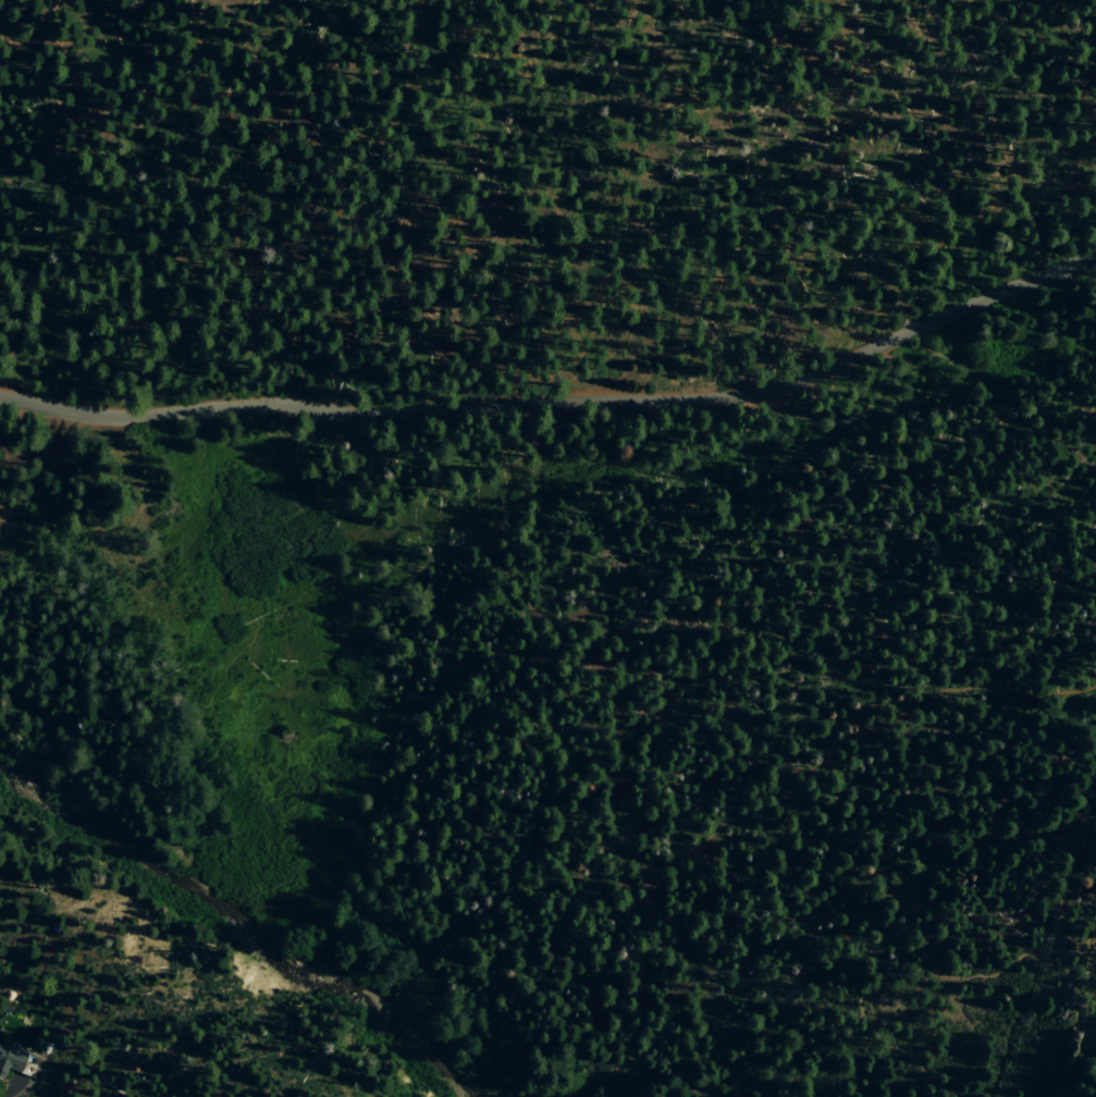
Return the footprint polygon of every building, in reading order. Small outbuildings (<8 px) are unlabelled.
[(630,864),(625,870),(631,876),(637,871),(630,864)] [(4,1068),(0,1080),(0,1039),(15,1044),(13,1048),(38,1057),(32,1077),(4,1068)]
